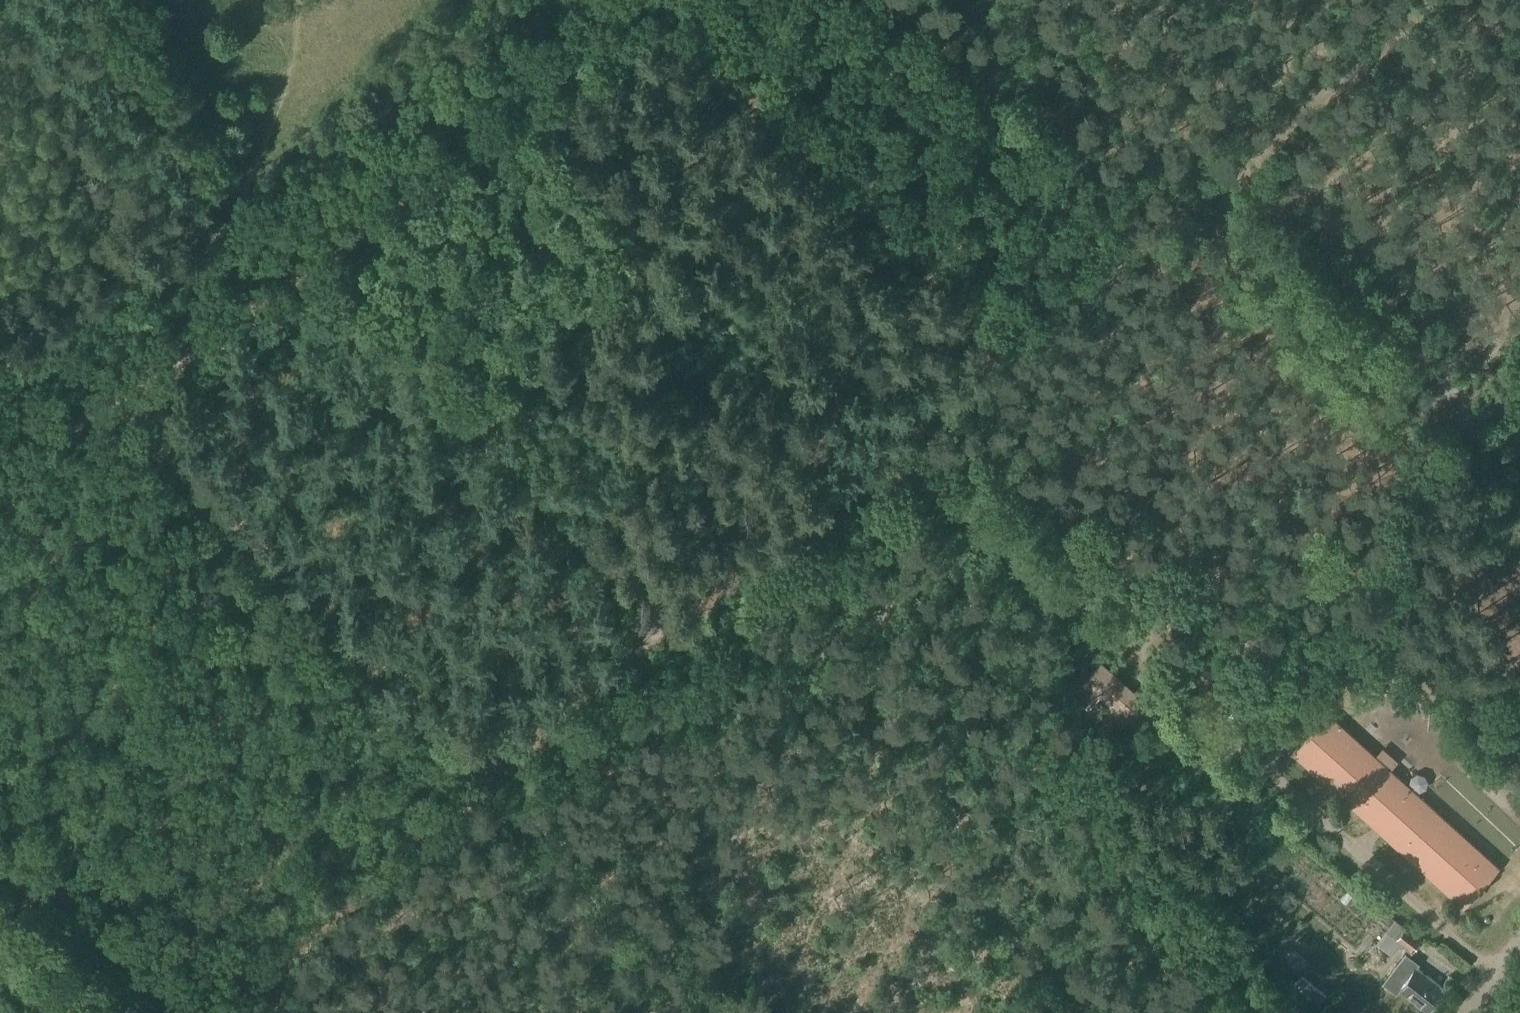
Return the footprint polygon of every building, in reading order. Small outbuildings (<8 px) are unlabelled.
[(1463,907),(1498,868),(1327,714),(1292,753),(1463,907)] [(1395,920),(1377,943),(1391,954),(1401,941),(1413,950),(1421,940),(1395,920)] [(1405,953),(1382,983),(1396,994),(1399,990),(1427,1012),(1445,989),(1437,983),(1416,967),(1419,964),(1405,953)] [(1304,977),(1296,987),(1318,1005),(1326,995),(1304,977)]
